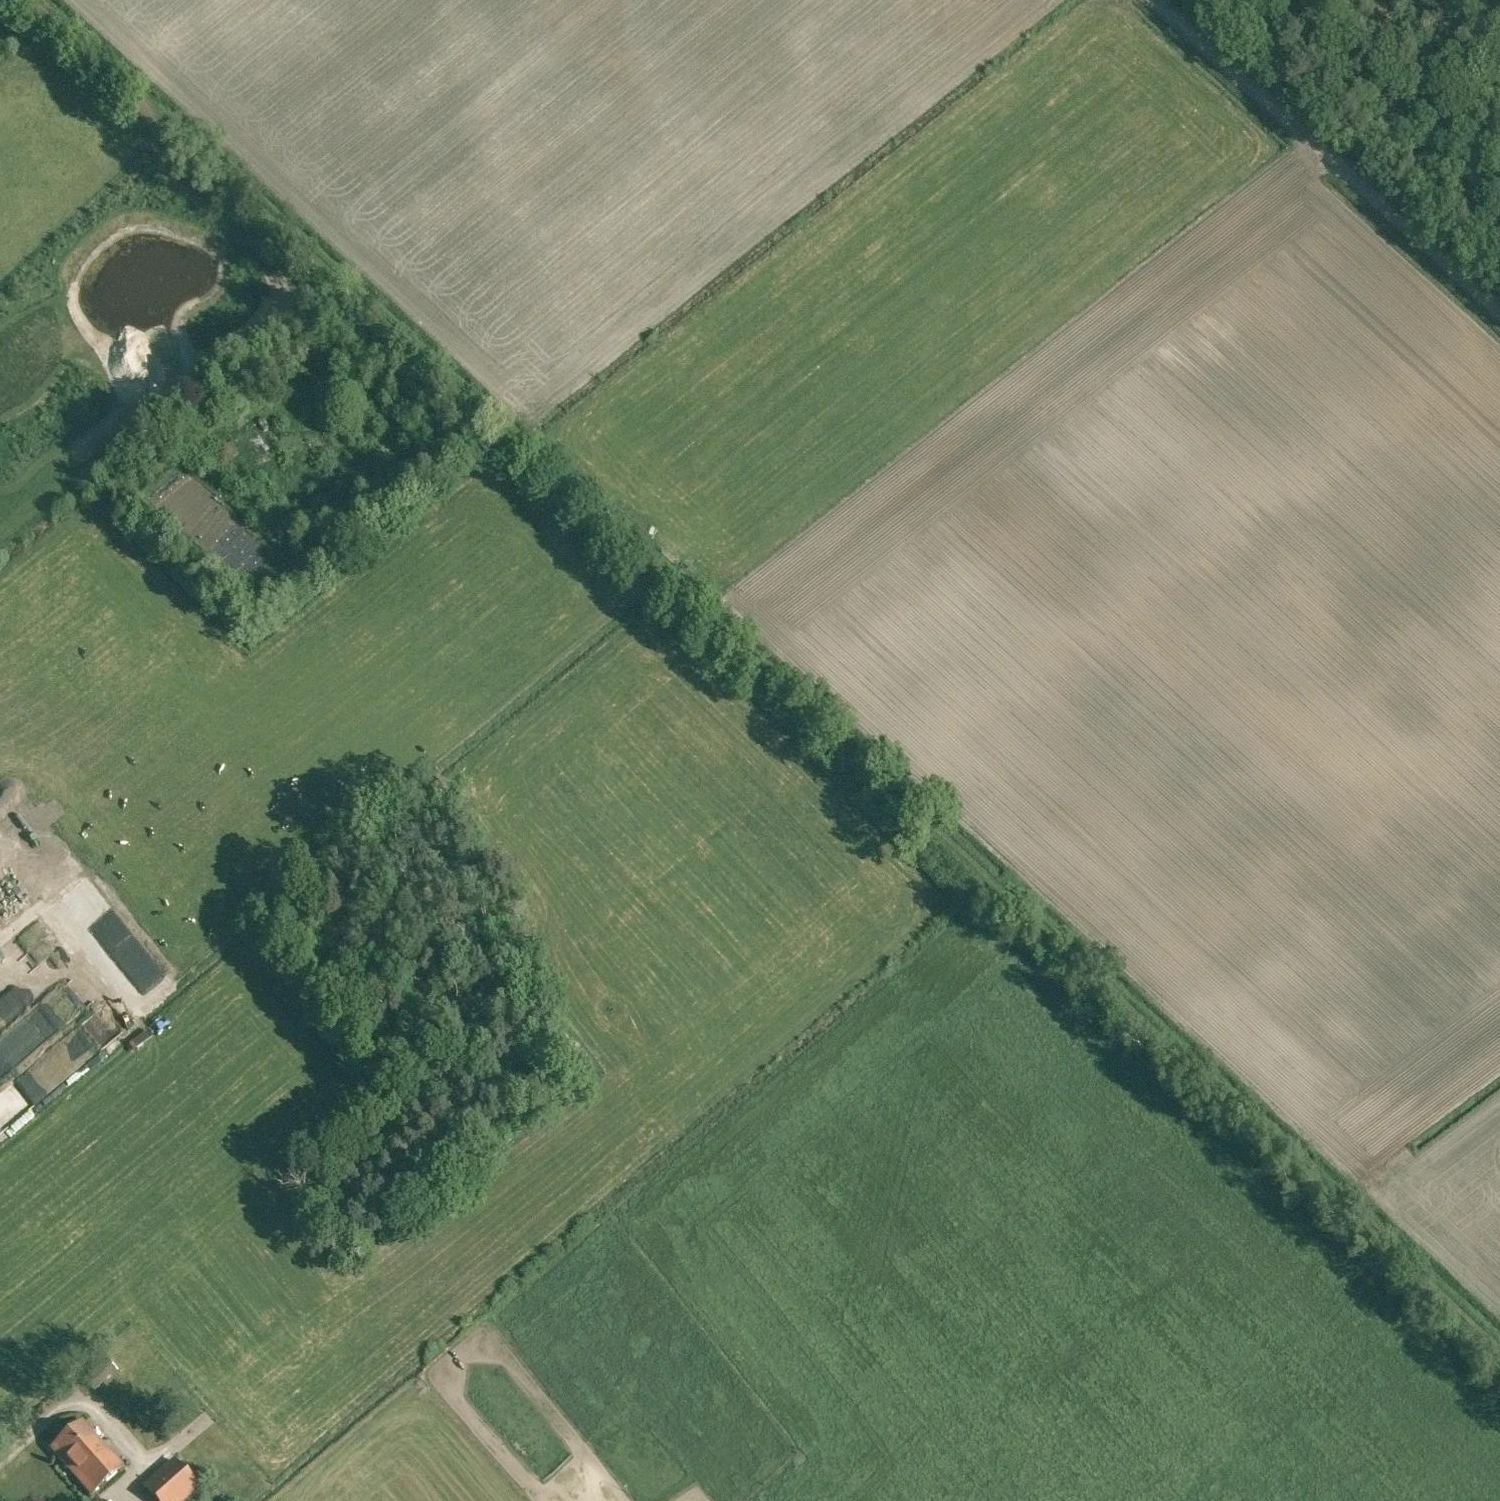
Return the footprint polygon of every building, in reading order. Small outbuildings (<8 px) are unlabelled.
[(94,1393),(117,1372),(106,1360),(83,1380),(94,1393)] [(71,1473),(101,1447),(82,1424),(51,1451),(71,1473)] [(121,1470),(101,1447),(71,1473),(91,1496),(121,1470)] [(173,1462),(143,1489),(153,1500),(183,1500),(196,1489),(173,1462)]
